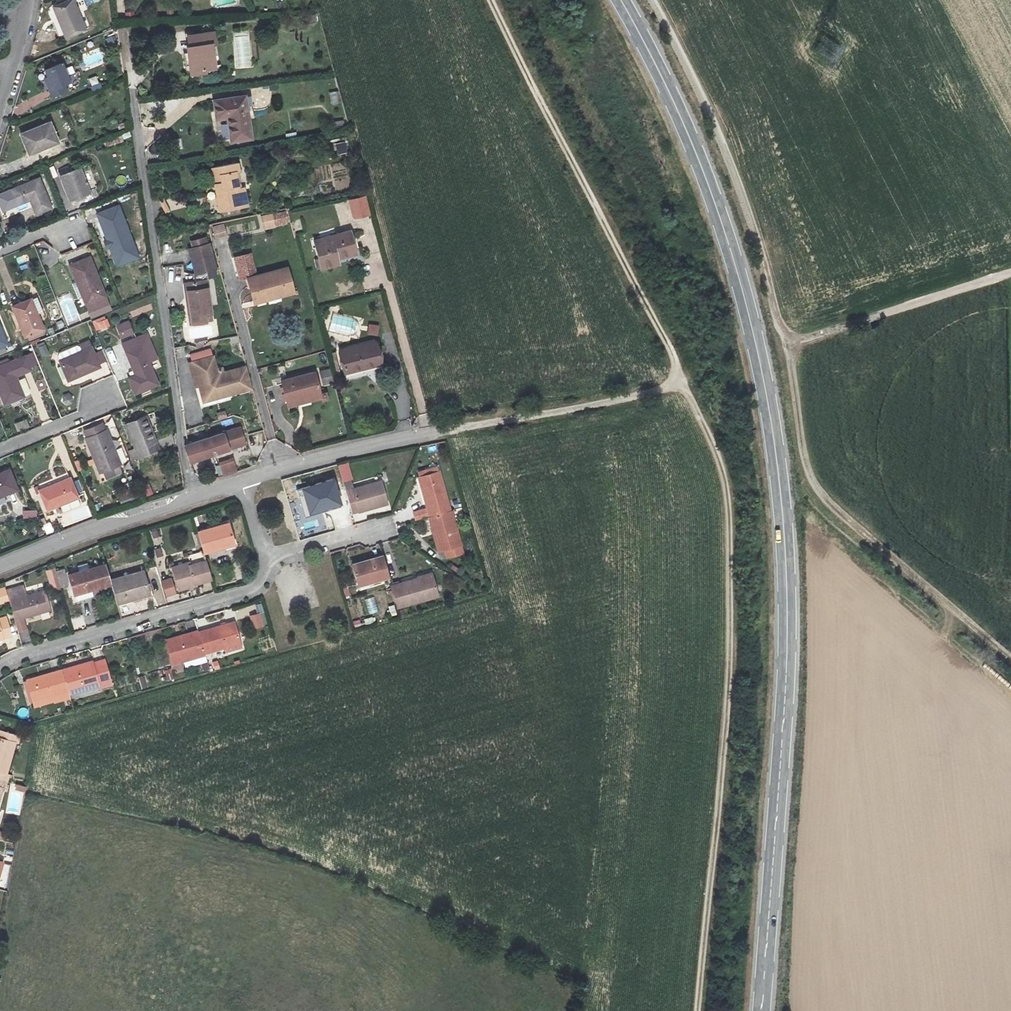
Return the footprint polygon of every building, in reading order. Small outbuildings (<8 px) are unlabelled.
[(54,7),(66,37),(86,28),(74,0),(70,0),(54,7)] [(196,47),(190,48),(188,48),(191,72),(205,70),(204,67),(214,65),(212,45),(216,44),(215,32),(195,35),(196,47)] [(118,51),(112,38),(106,40),(111,53),(118,51)] [(72,88),(62,63),(48,68),(51,77),(48,78),(54,95),(72,88)] [(96,76),(87,79),(93,92),(102,88),(96,76)] [(331,105),(342,102),(338,89),(329,92),(331,105)] [(228,119),(231,138),(251,134),(245,97),(214,102),(217,121),(228,119)] [(332,121),(333,128),(341,126),(340,120),(332,121)] [(49,122),(20,133),(28,153),(57,141),(49,122)] [(252,140),(251,134),(231,138),(232,144),(252,140)] [(347,134),(327,139),(331,158),(352,152),(347,134)] [(211,168),(212,177),(220,175),(221,182),(214,184),(216,193),(218,193),(219,196),(216,196),(220,212),(247,206),(243,187),(239,188),(235,172),(240,171),(238,163),(211,168)] [(87,191),(77,166),(57,175),(67,198),(87,191)] [(212,177),(214,184),(221,182),(220,175),(212,177)] [(49,208),(37,178),(8,189),(14,205),(25,200),(24,198),(26,198),(33,215),(49,208)] [(365,195),(346,199),(350,220),(370,215),(365,195)] [(111,247),(114,246),(125,242),(131,239),(118,205),(98,213),(111,247)] [(262,217),(265,230),(287,224),(284,212),(262,217)] [(215,238),(227,235),(224,223),(212,227),(215,238)] [(339,264),(337,258),(336,254),(355,249),(350,232),(314,241),(322,269),(339,264)] [(186,248),(194,275),(217,268),(209,241),(186,248)] [(125,242),(114,246),(118,257),(130,253),(125,242)] [(336,254),(337,258),(356,253),(355,249),(336,254)] [(248,279),(257,277),(252,254),(235,258),(240,280),(248,279)] [(81,296),(84,304),(104,296),(89,256),(69,263),(75,281),(79,279),(85,295),(81,296)] [(263,298),(293,290),(287,268),(257,277),(248,279),(254,303),(264,300),(263,298)] [(79,279),(75,281),(81,296),(85,295),(79,279)] [(206,281),(185,284),(189,306),(187,306),(190,325),(206,321),(205,314),(211,313),(206,281)] [(294,294),(293,290),(263,298),(264,300),(254,303),(255,305),(294,294)] [(104,296),(84,304),(87,312),(107,304),(104,296)] [(39,297),(31,301),(37,316),(45,313),(39,297)] [(42,327),(37,316),(31,301),(30,298),(13,305),(24,334),(42,327)] [(97,333),(111,327),(106,315),(92,321),(97,333)] [(116,324),(121,338),(134,332),(129,319),(116,324)] [(368,336),(379,335),(379,325),(368,325),(368,336)] [(148,330),(122,341),(133,370),(135,369),(136,372),(128,375),(134,391),(157,382),(149,363),(159,359),(148,330)] [(339,349),(345,371),(380,361),(374,339),(339,349)] [(37,345),(42,357),(50,354),(45,342),(37,345)] [(108,360),(102,346),(92,350),(90,345),(59,357),(66,377),(108,360)] [(210,350),(191,355),(193,362),(189,363),(201,404),(251,390),(245,367),(220,374),(214,356),(212,357),(210,350)] [(40,366),(35,354),(0,367),(0,392),(5,405),(24,397),(14,373),(20,370),(22,375),(31,372),(31,369),(40,366)] [(323,386),(334,383),(330,368),(319,371),(323,386)] [(280,380),(287,403),(297,400),(296,398),(320,391),(314,370),(280,380)] [(297,400),(287,403),(288,406),(322,396),(320,391),(296,398),(297,400)] [(145,414),(125,422),(138,455),(158,447),(145,414)] [(85,436),(106,428),(103,421),(83,430),(85,436)] [(119,462),(106,428),(85,436),(98,469),(119,462)] [(241,428),(224,433),(230,449),(246,444),(241,428)] [(186,446),(190,461),(190,462),(230,449),(224,433),(186,446)] [(78,472),(86,468),(82,459),(74,462),(78,472)] [(351,480),(346,460),(337,462),(342,483),(351,480)] [(237,473),(233,461),(221,466),(224,477),(237,473)] [(0,470),(0,493),(16,487),(8,467),(0,470)] [(459,553),(436,470),(416,476),(424,506),(410,511),(412,519),(427,515),(436,549),(439,549),(441,558),(459,553)] [(69,476),(38,488),(46,507),(76,495),(69,476)] [(379,481),(354,489),(360,509),(385,501),(379,481)] [(149,499),(156,496),(151,483),(144,486),(149,499)] [(339,504),(348,501),(343,486),(313,495),(319,517),(342,510),(339,504)] [(145,500),(141,490),(118,498),(121,507),(145,500)] [(36,510),(23,511),(23,518),(37,517),(36,510)] [(198,530),(203,551),(234,541),(228,521),(198,530)] [(43,525),(46,534),(54,531),(50,522),(43,525)] [(154,550),(157,558),(164,556),(161,548),(154,550)] [(189,564),(173,568),(179,588),(195,583),(194,580),(210,575),(206,559),(204,559),(201,550),(186,554),(188,560),(189,564)] [(388,575),(382,554),(352,562),(357,582),(388,575)] [(189,564),(188,560),(172,564),(173,568),(189,564)] [(75,594),(111,583),(110,580),(106,566),(105,564),(70,574),(75,594)] [(113,564),(106,566),(110,580),(117,578),(113,564)] [(110,580),(111,583),(117,603),(149,594),(142,570),(117,578),(110,580)] [(417,581),(431,577),(430,572),(416,576),(417,581)] [(55,590),(62,588),(58,576),(52,577),(55,590)] [(436,594),(431,577),(417,581),(416,576),(390,583),(395,602),(396,605),(436,594)] [(165,597),(177,594),(172,577),(160,579),(165,597)] [(9,584),(10,590),(24,586),(22,581),(9,584)] [(37,611),(38,614),(51,610),(46,590),(27,596),(24,586),(10,590),(7,591),(8,596),(15,620),(22,618),(23,618),(22,615),(37,611)] [(6,587),(0,588),(0,597),(1,599),(8,596),(7,591),(6,587)] [(374,597),(365,599),(369,614),(378,612),(374,597)] [(136,602),(118,607),(121,617),(139,612),(136,602)] [(396,605),(395,602),(389,605),(392,617),(399,615),(396,605)] [(261,603),(247,606),(250,616),(264,612),(261,603)] [(261,613),(250,616),(253,629),(264,627),(261,613)] [(7,617),(0,619),(0,642),(13,638),(7,617)] [(22,618),(15,620),(19,633),(26,631),(22,618)] [(199,631),(204,652),(223,646),(225,654),(241,649),(233,621),(199,631)] [(173,662),(182,659),(204,653),(204,652),(199,631),(198,629),(166,638),(173,662)] [(204,653),(182,659),(185,669),(200,665),(202,673),(209,671),(204,653)] [(70,694),(99,685),(98,681),(110,678),(105,658),(93,662),(92,660),(63,669),(69,690),(70,694)] [(211,670),(227,666),(225,659),(210,663),(211,670)] [(35,700),(69,690),(63,669),(30,678),(35,700)] [(166,683),(173,681),(170,669),(163,671),(166,683)] [(141,691),(147,689),(144,676),(138,678),(141,691)] [(98,681),(99,685),(101,689),(113,685),(110,678),(98,681)] [(69,690),(35,700),(38,708),(71,699),(70,694),(69,690)] [(81,708),(87,706),(84,697),(79,699),(81,708)] [(0,739),(0,771),(7,773),(15,743),(0,739)] [(21,815),(24,785),(9,783),(6,813),(21,815)] [(0,880),(0,886),(7,887),(11,867),(3,865),(0,880)]
